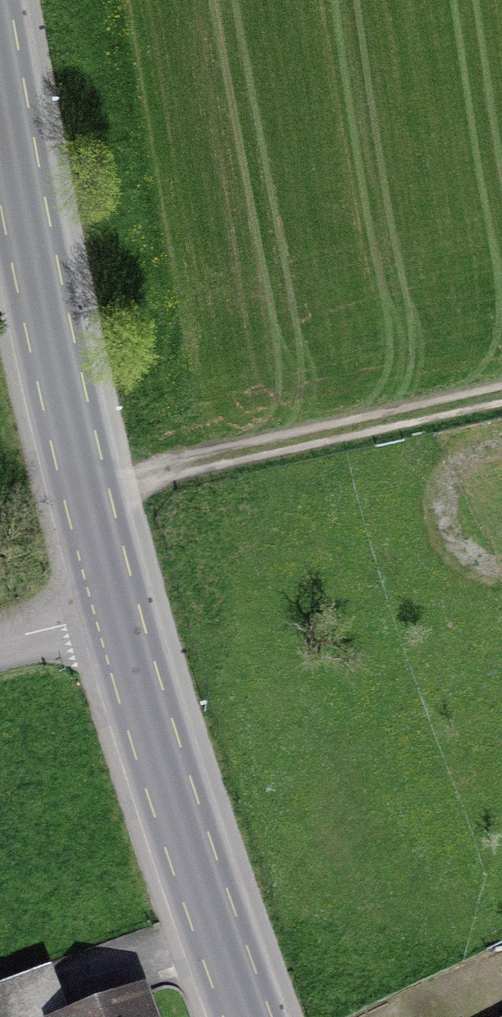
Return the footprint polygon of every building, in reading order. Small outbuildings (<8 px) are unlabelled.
[(152,992),(83,1016),(161,1016),(152,992)]
